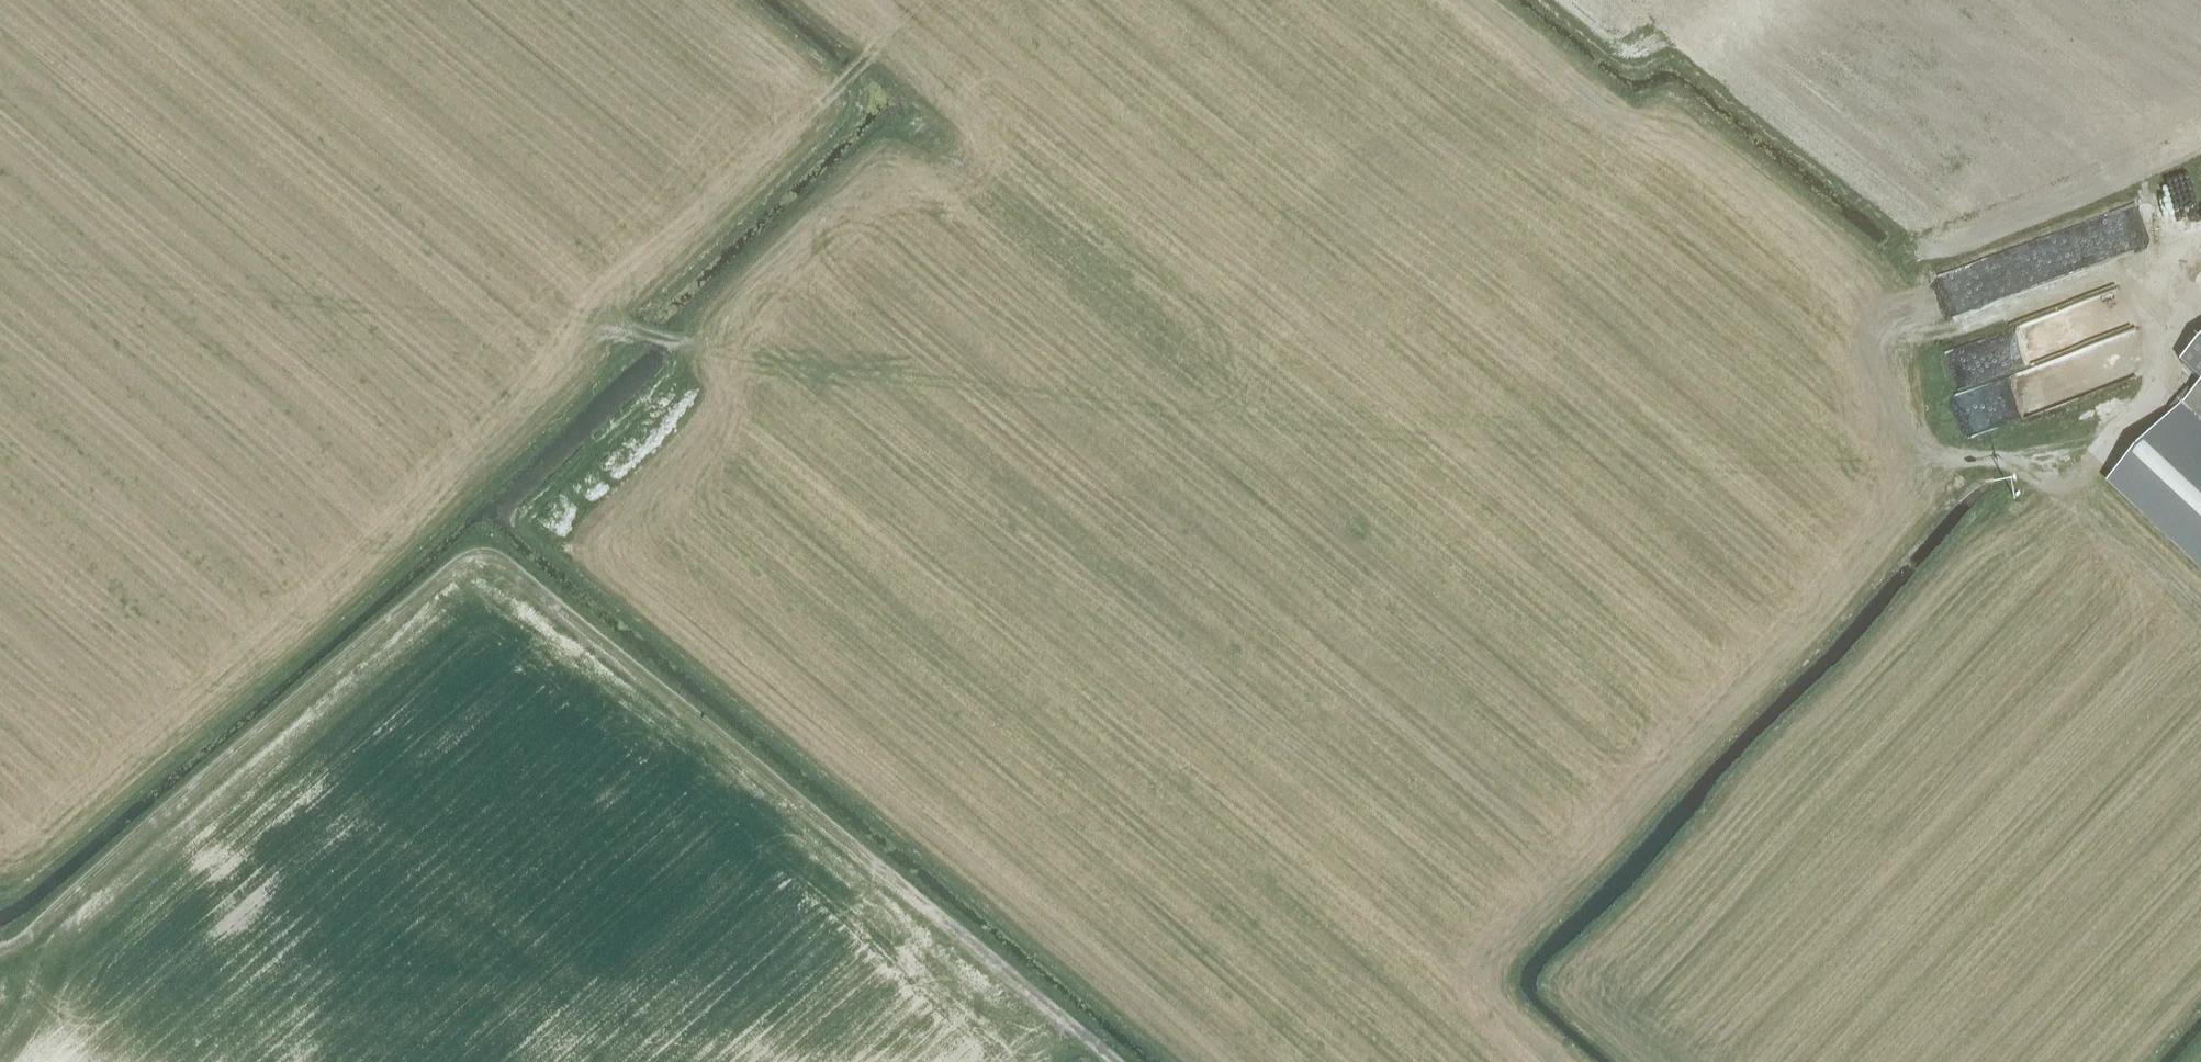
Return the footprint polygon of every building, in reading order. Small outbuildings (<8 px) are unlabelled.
[(1940,271),(1953,311),(2019,290),(2007,250),(1940,271)] [(2111,316),(2131,310),(2124,287),(2076,300),(2080,314),(2092,310),(2096,324),(2112,319),(2111,316)] [(2049,314),(1946,348),(1960,391),(1956,392),(1970,435),(2004,423),(1990,379),(2034,365),(2039,380),(2037,381),(2042,397),(2113,374),(2102,339),(2062,352),(2049,314)] [(2200,385),(2117,476),(2200,556),(2200,343),(2179,366),(2200,385)]
